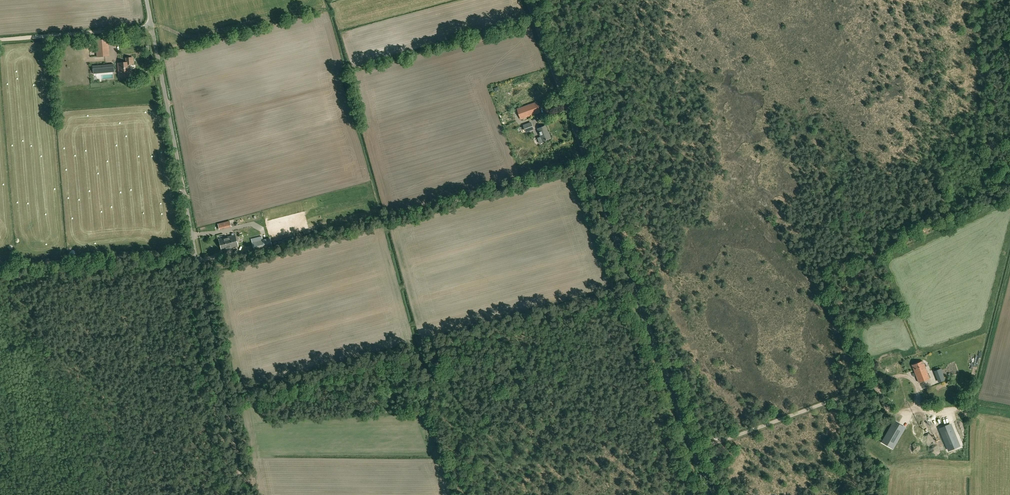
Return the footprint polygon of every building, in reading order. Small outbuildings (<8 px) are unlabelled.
[(103,39),(96,40),(97,56),(109,55),(108,47),(103,47),(103,39)] [(126,62),(118,63),(119,77),(130,76),(129,64),(133,64),(133,57),(126,58),(126,62)] [(93,74),(105,73),(114,72),(113,64),(105,64),(93,65),(93,74)] [(537,102),(518,109),(521,119),(540,112),(537,102)] [(534,129),(531,122),(523,125),(526,132),(534,129)] [(538,129),(543,141),(551,138),(549,134),(546,126),(538,129)] [(218,239),(221,251),(238,246),(235,234),(218,239)] [(270,239),(253,243),(255,250),(272,246),(270,239)] [(923,361),(912,365),(919,382),(930,378),(923,361)] [(901,433),(895,429),(897,427),(893,424),(883,441),(893,447),(901,433)] [(941,431),(947,447),(958,442),(952,427),(941,431)]
